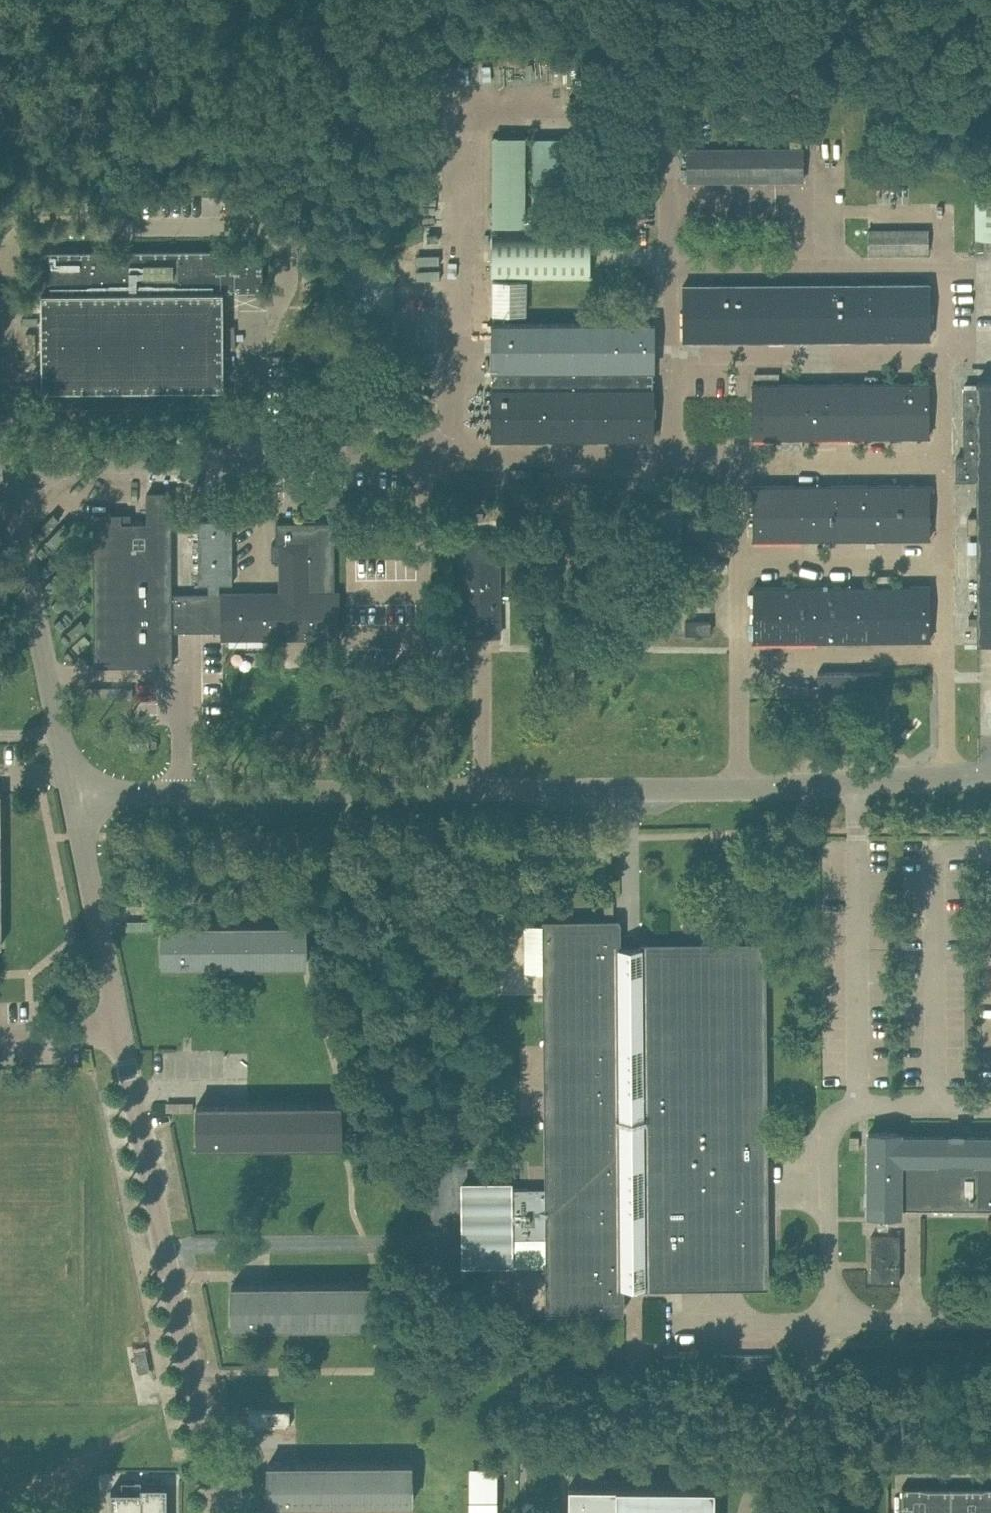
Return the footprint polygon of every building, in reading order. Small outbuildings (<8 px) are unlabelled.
[(492,225),(525,225),(525,136),(493,136),(492,225)] [(533,186),(588,186),(587,136),(533,137),(533,186)] [(713,148),(694,149),(695,181),(803,180),(803,148),(802,148),(802,139),(790,140),(790,148),(713,148)] [(116,187),(116,199),(134,199),(134,187),(116,187)] [(976,198),(976,238),(990,238),(990,198),(976,198)] [(868,251),(929,251),(929,230),(868,230),(868,251)] [(591,279),(591,235),(492,234),(492,278),(528,278),(591,279)] [(224,386),(223,294),(223,289),(263,288),(263,250),(134,251),(41,251),(41,262),(41,289),(42,390),(42,405),(224,404),(224,386)] [(527,282),(493,281),(493,313),(526,314),(527,282)] [(716,339),(716,340),(929,339),(929,282),(716,284),(716,285),(683,285),(683,339),(716,339)] [(647,305),(630,304),(630,318),(648,318),(647,305)] [(653,437),(653,435),(654,322),(493,323),(492,438),(653,437)] [(755,372),(755,382),(779,381),(779,372),(755,372)] [(866,382),(752,383),(753,396),(753,437),(929,436),(929,382),(878,382),(878,375),(875,375),(865,375),(866,382)] [(990,639),(990,381),(965,382),(965,384),(964,384),(964,456),(957,456),(957,479),(977,479),(977,516),(968,516),(968,531),(978,531),(978,639),(990,639)] [(753,485),(753,502),(753,539),(930,538),(930,484),(753,485)] [(223,630),(223,637),(339,636),(339,591),(335,591),(334,543),(338,543),(338,521),(276,522),(276,544),(280,544),(281,592),(222,592),(222,593),(220,593),(219,583),(233,583),(232,520),(198,520),(198,583),(209,583),(209,593),(171,593),(170,492),(147,492),(148,521),(130,522),(130,513),(120,513),(120,522),(94,522),(94,523),(95,523),(96,664),(95,664),(95,665),(172,664),(172,663),(171,663),(171,630),(223,630)] [(346,493),(328,493),(328,505),(346,505),(346,493)] [(464,520),(464,512),(452,512),(452,520),(464,520)] [(462,536),(462,635),(491,635),(500,635),(499,536),(462,536)] [(753,586),(753,602),(754,640),(930,639),(930,585),(753,586)] [(711,632),(711,620),(686,621),(686,633),(711,632)] [(109,686),(84,686),(83,695),(109,695),(109,686)] [(133,686),(120,686),(120,696),(133,696),(133,686)] [(624,1285),(766,1283),(764,1163),(762,945),(621,946),(621,922),(546,922),(546,925),(528,925),(528,971),(546,971),(548,1187),(511,1187),(511,1183),(463,1183),(463,1261),(511,1261),(511,1237),(549,1236),(549,1309),(624,1309),(624,1285)] [(306,964),(305,923),(162,924),(162,965),(306,964)] [(166,1111),(171,1111),(194,1111),(194,1101),(166,1101),(166,1111)] [(341,1144),(340,1103),(197,1104),(197,1145),(341,1144)] [(962,1136),(962,1132),(950,1132),(951,1136),(900,1135),(900,1132),(868,1132),(868,1213),(900,1213),(900,1208),(922,1208),(990,1209),(990,1136),(962,1136)] [(859,1148),(859,1136),(849,1136),(849,1148),(859,1148)] [(900,1235),(871,1235),(871,1281),(900,1281),(900,1235)] [(232,1325),(375,1324),(375,1283),(232,1284),(232,1325)] [(134,1351),(138,1373),(150,1370),(146,1348),(134,1351)] [(687,1373),(697,1372),(696,1354),(687,1354),(687,1373)] [(290,1425),(290,1409),(249,1410),(249,1426),(290,1425)] [(411,1503),(411,1463),(268,1463),(268,1504),(411,1503)] [(167,1485),(141,1485),(141,1489),(111,1489),(111,1512),(167,1512),(167,1485)] [(714,1487),(569,1485),(569,1512),(714,1512),(714,1487)] [(902,1486),(902,1512),(990,1512),(990,1486),(902,1486)]
